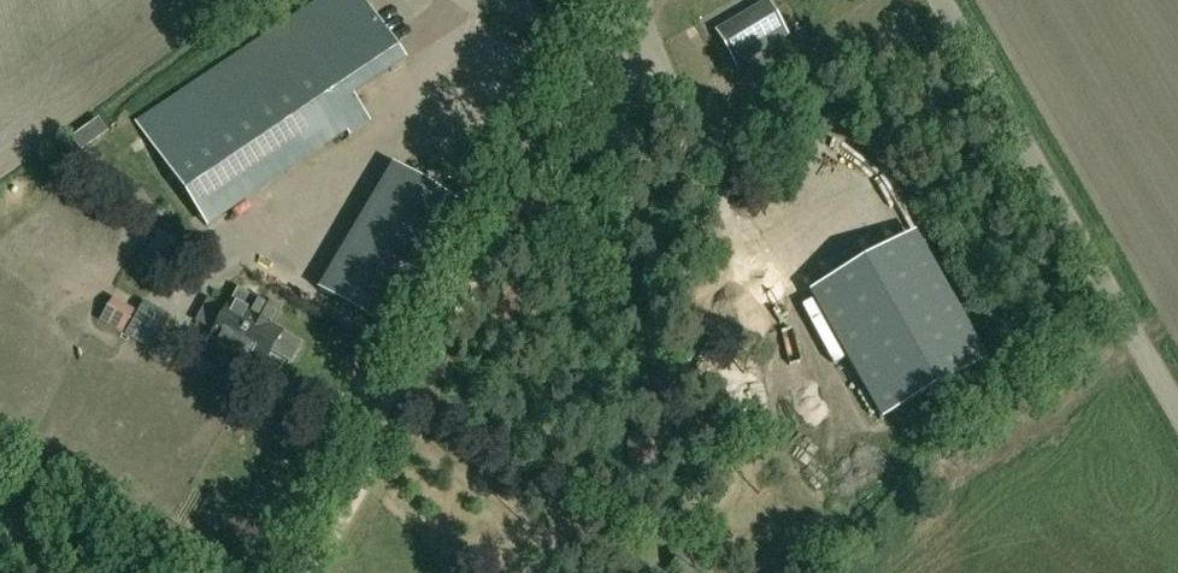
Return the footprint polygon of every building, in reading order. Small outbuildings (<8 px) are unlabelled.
[(346,132),(351,139),(371,125),(352,97),(405,61),(364,0),(316,0),(276,26),(347,131),(346,132)] [(768,0),(761,0),(713,28),(735,66),(788,35),(768,0)] [(207,225),(346,132),(347,131),(276,26),(136,120),(207,225)] [(390,237),(404,215),(380,201),(367,223),(390,237)] [(793,237),(776,247),(783,259),(800,249),(793,237)] [(270,326),(279,313),(257,300),(249,314),(231,303),(210,338),(255,365),(265,349),(270,352),(282,333),(270,326)] [(132,337),(139,312),(115,305),(107,330),(132,337)]
